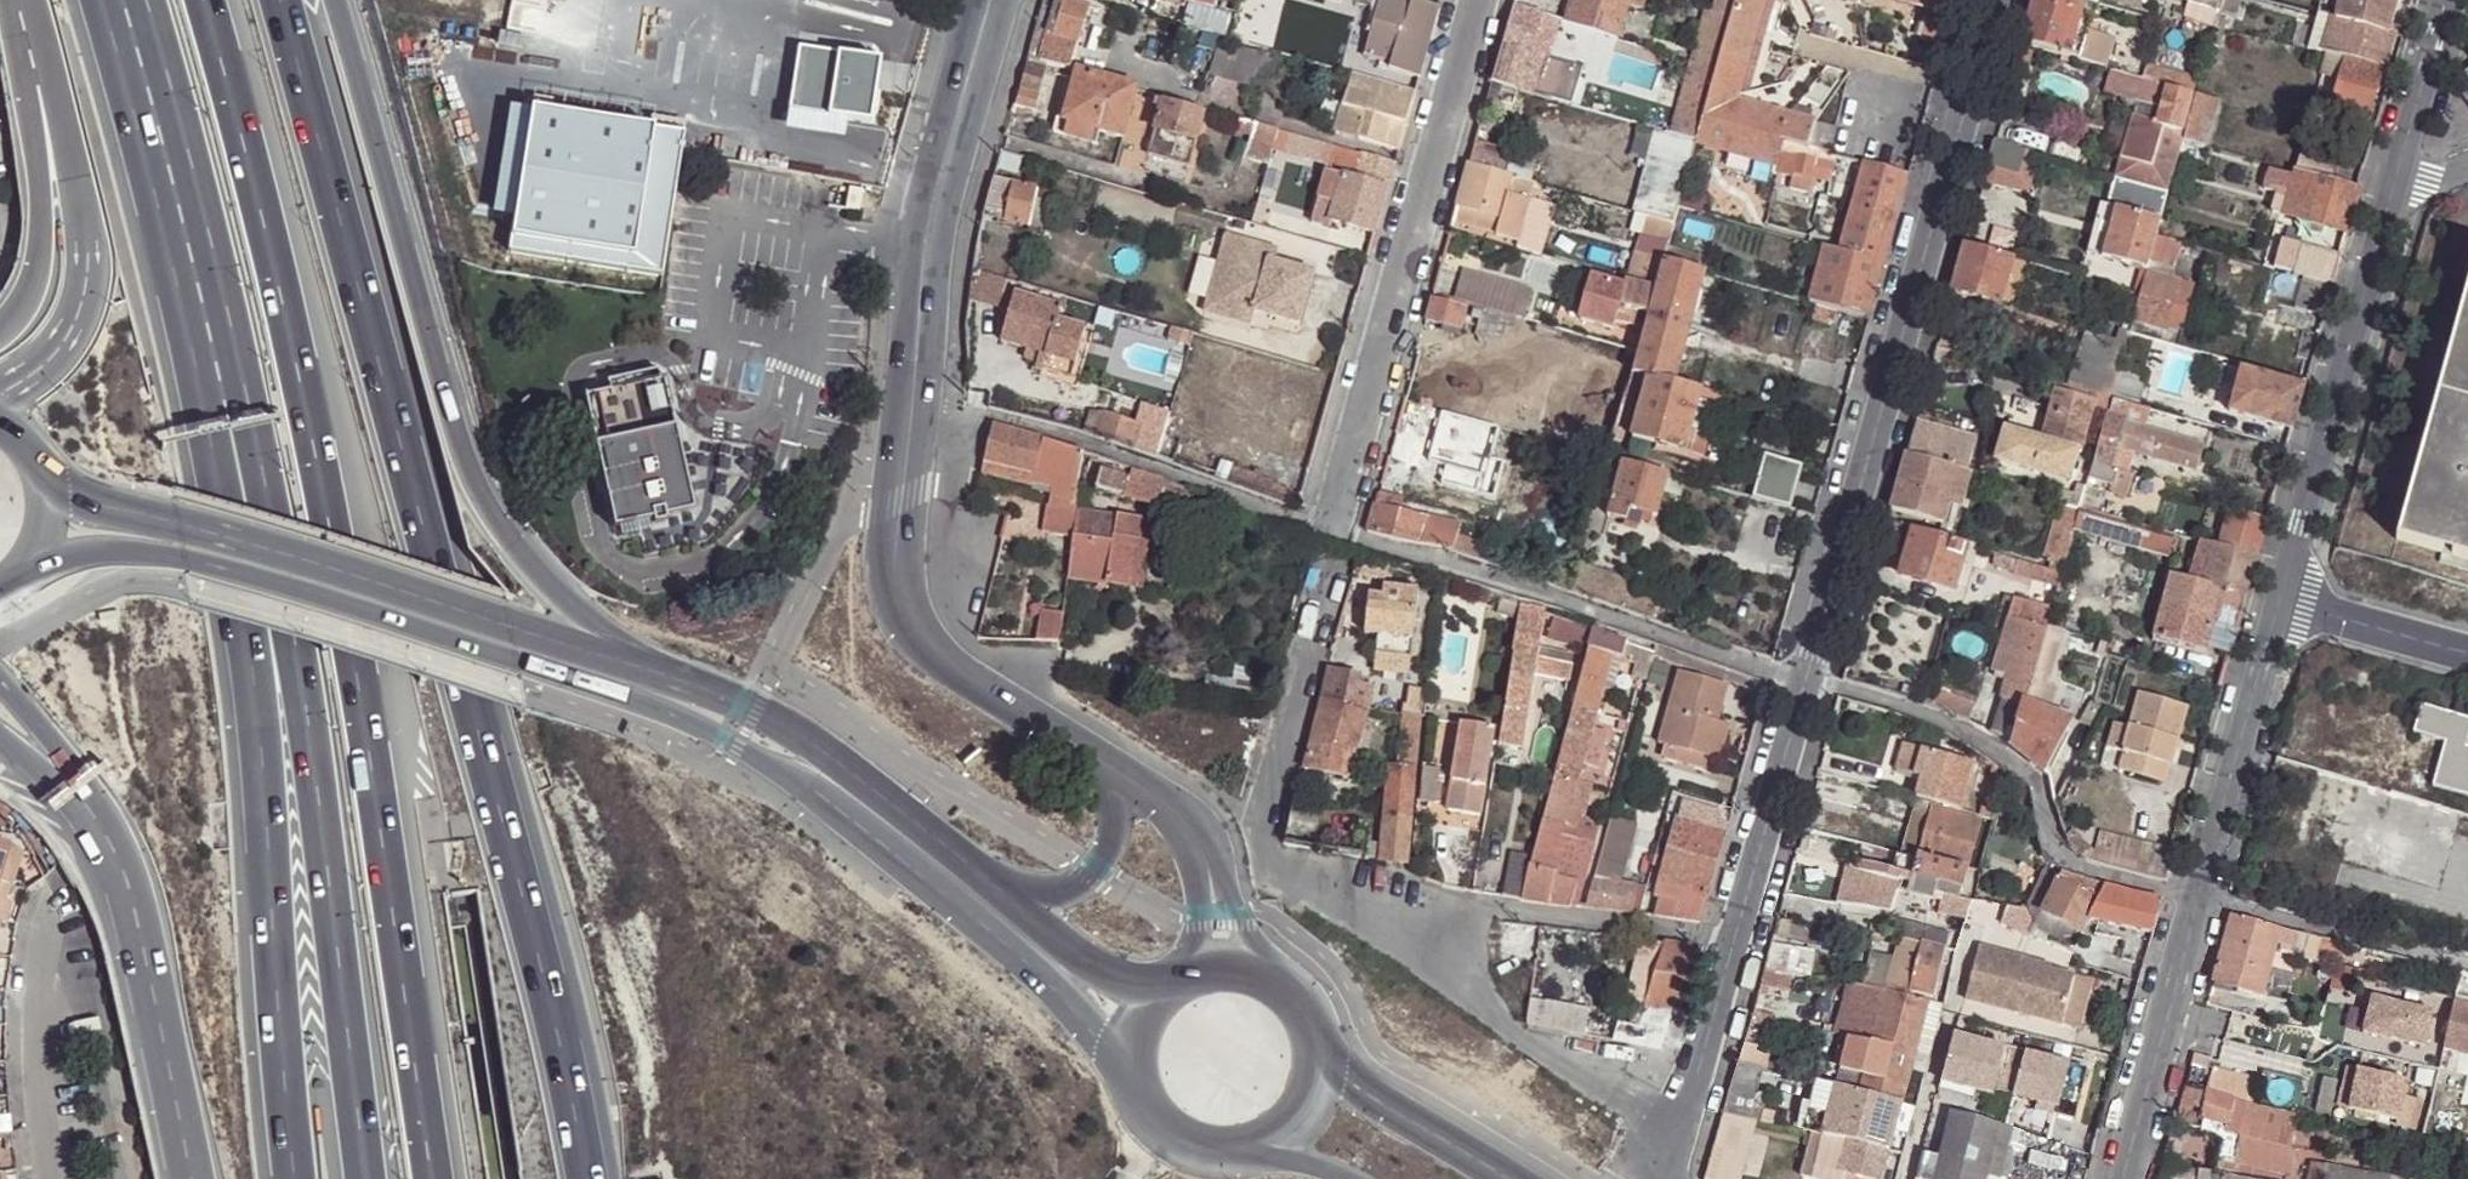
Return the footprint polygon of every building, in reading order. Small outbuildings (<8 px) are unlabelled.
[(1067,70),(1086,7),(1062,0),(1055,0),(1044,32),(1033,29),(1026,57),(1044,63),(1055,67),(1067,70)] [(1033,29),(1044,32),(1055,0),(1042,0),(1033,29)] [(1217,0),(1178,0),(1214,11),(1217,0)] [(1438,7),(1414,0),(1379,0),(1376,10),(1371,29),(1364,55),(1389,61),(1385,75),(1416,84),(1438,7)] [(1564,19),(1618,36),(1628,1),(1640,4),(1641,0),(1570,0),(1564,19)] [(1731,15),(1717,67),(1713,82),(1707,102),(1703,117),(1801,145),(1807,146),(1815,120),(1737,99),(1764,0),(1735,0),(1731,15)] [(1715,10),(1731,15),(1735,0),(1718,0),(1715,10)] [(1954,13),(1958,0),(1908,0),(1954,13)] [(2059,0),(2032,0),(2020,43),(2025,44),(2042,49),(2048,50),(2069,57),(2069,55),(2072,47),(2083,7),(2059,0)] [(2083,7),(2072,47),(2079,49),(2085,28),(2093,0),(2085,0),(2083,7)] [(2221,0),(2181,0),(2218,11),(2221,0)] [(2218,11),(2215,22),(2224,24),(2230,0),(2221,0),(2218,11)] [(2339,4),(2324,0),(2321,0),(2316,14),(2389,35),(2400,38),(2402,29),(2387,25),(2393,0),(2340,0),(2339,4)] [(1540,11),(1514,3),(1492,79),(1507,83),(1551,95),(1554,85),(1537,80),(1545,51),(1530,47),(1540,11)] [(1351,25),(1371,29),(1376,10),(1356,5),(1351,25)] [(1717,67),(1731,15),(1715,10),(1707,8),(1692,59),(1717,67)] [(1560,17),(1540,11),(1530,47),(1545,51),(1550,52),(1560,17)] [(2389,35),(2316,14),(2307,48),(2327,54),(2380,69),(2389,35)] [(1164,28),(1166,19),(1149,15),(1139,55),(1156,59),(1159,46),(1164,28)] [(1946,42),(1951,23),(1926,17),(1921,35),(1946,42)] [(2114,35),(2085,28),(2079,49),(2077,57),(2077,59),(2106,68),(2114,35)] [(1220,79),(1230,45),(1215,41),(1205,75),(1220,79)] [(2039,62),(2041,55),(2042,49),(2025,44),(2022,57),(2039,62)] [(762,45),(750,97),(775,104),(779,88),(846,104),(855,67),(762,45)] [(1251,88),(1256,70),(1271,72),(1276,57),(1230,45),(1220,79),(1251,88)] [(2077,57),(2079,49),(2072,47),(2069,55),(2077,57)] [(918,65),(872,53),(868,69),(914,80),(918,65)] [(2366,121),(2380,69),(2327,54),(2310,117),(2350,129),(2354,118),(2366,121)] [(2145,79),(2149,67),(2150,64),(2122,56),(2118,72),(2121,73),(2129,74),(2145,79)] [(1023,66),(1042,70),(1044,63),(1026,57),(1023,66)] [(1713,82),(1717,67),(1692,59),(1688,74),(1713,82)] [(1023,66),(1011,107),(1031,111),(1042,70),(1023,66)] [(2166,86),(2171,72),(2149,67),(2145,79),(2163,85),(2166,86)] [(1095,131),(1120,138),(1133,89),(1068,70),(1066,77),(1063,92),(1070,93),(1063,117),(1062,122),(1095,131)] [(2112,70),(2105,93),(2138,102),(2134,116),(2131,116),(2114,176),(2116,176),(2119,177),(2129,181),(2141,184),(2167,192),(2178,153),(2182,139),(2184,132),(2181,132),(2191,96),(2162,88),(2163,85),(2145,79),(2129,74),(2121,73),(2118,72),(2112,70)] [(1332,130),(1398,150),(1415,90),(1349,71),(1332,130)] [(2195,95),(2199,80),(2171,72),(2166,86),(2195,95)] [(1688,74),(1683,94),(1707,102),(1713,82),(1688,74)] [(1492,79),(1485,104),(1500,108),(1507,83),(1492,79)] [(1063,92),(1056,116),(1063,117),(1070,93),(1063,92)] [(1683,94),(1674,129),(1699,136),(1703,117),(1707,102),(1683,94)] [(2230,105),(2195,95),(2184,132),(2182,139),(2218,148),(2230,105)] [(1147,156),(1187,166),(1202,114),(1160,103),(1147,156)] [(683,132),(528,107),(505,250),(659,278),(683,132)] [(1092,144),(1095,131),(1062,122),(1063,117),(1056,116),(1052,132),(1092,144)] [(1703,117),(1699,136),(1698,138),(1704,139),(1746,151),(1779,161),(1777,170),(1793,174),(1794,169),(1829,177),(1833,161),(1814,157),(1798,153),(1801,145),(1703,117)] [(1241,159),(1266,165),(1276,130),(1236,118),(1232,132),(1248,137),(1241,159)] [(1650,157),(1657,130),(1640,125),(1632,152),(1641,155),(1650,157)] [(1693,155),(1697,141),(1657,130),(1650,157),(1648,164),(1636,207),(1638,207),(1675,219),(1693,155)] [(1704,139),(1698,138),(1697,141),(1693,155),(1698,157),(1704,139)] [(1476,139),(1470,161),(1523,176),(1528,159),(1512,156),(1514,149),(1476,139)] [(2213,164),(2218,148),(2182,139),(2178,153),(2213,164)] [(2026,152),(1992,142),(1986,161),(2001,165),(2000,170),(2020,174),(2026,152)] [(1807,146),(1801,145),(1798,153),(1814,157),(1817,149),(1807,146)] [(2295,170),(2333,180),(2338,159),(2302,148),(2295,170)] [(1512,156),(1528,159),(1529,153),(1514,149),(1512,156)] [(1028,178),(1034,161),(999,151),(994,168),(1028,178)] [(1779,161),(1746,151),(1741,169),(1775,177),(1777,170),(1779,161)] [(1394,163),(1358,153),(1350,179),(1387,189),(1394,163)] [(1528,159),(1523,176),(1530,177),(1536,155),(1529,153),(1528,159)] [(1648,164),(1650,157),(1641,155),(1639,162),(1648,164)] [(1861,172),(1864,163),(1841,156),(1838,165),(1861,172)] [(1523,176),(1470,161),(1454,218),(1544,245),(1561,186),(1536,179),(1530,177),(1523,176)] [(1842,240),(1887,252),(1908,175),(1864,163),(1861,172),(1860,177),(1856,191),(1843,233),(1837,231),(1835,238),(1842,240)] [(2359,188),(2356,186),(2333,180),(2295,170),(2282,216),(2320,226),(2346,233),(2359,188)] [(1314,207),(1323,210),(1326,200),(1332,202),(1339,176),(1324,172),(1314,207)] [(1856,191),(1860,177),(1852,175),(1849,189),(1856,191)] [(1327,218),(1376,233),(1387,189),(1350,179),(1339,176),(1332,202),(1326,200),(1323,210),(1314,207),(1310,223),(1324,227),(1327,218)] [(2105,203),(2092,253),(2141,267),(2145,268),(2148,259),(2167,192),(2141,184),(2129,181),(2119,177),(2116,176),(2109,203),(2105,203)] [(991,178),(981,216),(1025,227),(1036,189),(991,178)] [(1036,189),(1025,227),(1023,232),(1036,236),(1048,192),(1036,189)] [(1252,222),(1259,225),(1264,206),(1256,204),(1252,222)] [(1664,259),(1675,219),(1638,207),(1633,231),(1642,233),(1638,253),(1634,253),(1629,276),(1657,284),(1664,259)] [(1683,211),(1680,221),(1691,223),(1693,214),(1683,211)] [(2313,249),(2339,257),(2346,233),(2320,226),(2313,249)] [(2150,260),(2148,259),(2145,268),(2139,292),(2133,317),(2166,326),(2166,322),(2180,326),(2192,284),(2170,278),(2181,240),(2158,234),(2150,260)] [(1237,237),(1228,235),(1221,260),(1230,262),(1237,237)] [(1263,244),(1237,237),(1230,262),(1221,260),(1210,301),(1256,314),(1257,311),(1302,323),(1316,272),(1277,261),(1270,259),(1263,244)] [(1842,240),(1839,249),(1884,262),(1887,252),(1842,240)] [(1839,249),(1815,242),(1812,251),(1821,254),(1808,299),(1815,301),(1855,313),(1869,317),(1884,262),(1839,249)] [(1281,249),(1263,244),(1270,259),(1277,261),(1281,249)] [(2028,262),(1964,244),(1951,290),(2015,307),(2028,262)] [(2331,285),(2339,257),(2313,249),(2301,246),(2300,249),(2293,274),(2316,281),(2331,285)] [(1675,251),(1672,261),(1703,268),(1706,258),(1675,251)] [(1672,261),(1664,259),(1657,284),(1649,311),(1641,342),(1639,349),(1636,358),(1633,370),(1649,374),(1673,380),(1675,374),(1662,370),(1682,295),(1696,299),(1704,269),(1703,268),(1672,261)] [(1735,261),(1731,276),(1737,278),(1741,262),(1735,261)] [(2139,292),(2145,268),(2141,267),(2134,291),(2139,292)] [(1463,271),(1456,297),(1468,301),(1484,305),(1524,317),(1532,291),(1463,271)] [(1001,280),(973,273),(970,291),(969,303),(996,307),(1001,280)] [(1649,311),(1657,284),(1629,276),(1619,274),(1618,281),(1596,275),(1584,317),(1616,325),(1619,317),(1638,323),(1642,309),(1649,311)] [(2325,312),(2331,285),(2316,281),(2309,308),(2314,310),(2325,312)] [(2398,542),(2467,561),(2467,289),(2398,542)] [(1456,297),(1434,290),(1431,297),(1467,307),(1468,301),(1456,297)] [(1039,355),(1037,364),(1035,369),(1071,379),(1085,329),(1057,319),(1061,312),(1058,310),(1060,304),(1032,294),(1029,302),(1014,297),(999,344),(1025,351),(1039,355)] [(1662,370),(1675,374),(1696,299),(1682,295),(1662,370)] [(1467,307),(1431,297),(1425,318),(1453,325),(1451,331),(1460,334),(1464,319),(1467,307)] [(1256,314),(1210,301),(1207,311),(1253,324),(1256,314)] [(1852,323),(1855,313),(1815,301),(1811,316),(1826,320),(1827,316),(1852,323)] [(1526,327),(1527,318),(1524,317),(1484,305),(1483,312),(1479,325),(1476,332),(1491,336),(1493,331),(1499,333),(1504,321),(1526,327)] [(2322,320),(2325,312),(2314,310),(2312,318),(2322,320)] [(2119,365),(2129,329),(2119,326),(2116,339),(2087,330),(2071,384),(2088,390),(2087,395),(2094,397),(2090,412),(2105,415),(2110,397),(2111,393),(2119,365)] [(1636,358),(1639,349),(1629,347),(1627,355),(1636,358)] [(1023,359),(1037,364),(1039,355),(1025,351),(1023,359)] [(1574,381),(1579,366),(1566,362),(1562,378),(1574,381)] [(2149,373),(2119,365),(2111,393),(2141,401),(2149,373)] [(1618,424),(1630,380),(1579,366),(1574,381),(1566,409),(1573,411),(1602,419),(1618,424)] [(606,389),(580,394),(608,528),(648,520),(649,524),(662,521),(661,517),(691,510),(662,376),(659,377),(656,368),(604,379),(606,389)] [(2291,431),(2303,388),(2241,368),(2227,412),(2291,431)] [(1649,374),(1633,370),(1630,380),(1636,382),(1647,386),(1649,374)] [(1673,380),(1649,374),(1647,386),(1634,430),(1627,428),(1624,435),(1632,437),(1630,444),(1640,447),(1643,440),(1682,451),(1696,397),(1717,403),(1719,393),(1673,380)] [(2088,390),(2071,384),(2042,376),(2039,386),(2051,390),(2038,440),(2001,430),(1992,460),(2063,480),(2073,449),(2079,451),(2090,412),(2094,397),(2087,395),(2088,390)] [(1636,382),(1630,380),(1618,424),(1617,427),(1626,423),(1636,382)] [(1696,397),(1682,451),(1703,457),(1717,403),(1696,397)] [(2152,407),(2110,397),(2088,475),(2100,478),(2112,482),(2110,488),(2125,493),(2131,472),(2127,470),(2133,450),(2197,469),(2205,443),(2147,425),(2152,407)] [(1600,426),(1602,419),(1573,411),(1571,418),(1600,426)] [(1096,437),(1130,448),(1138,423),(1103,412),(1096,437)] [(1163,432),(1138,423),(1130,448),(1154,457),(1163,432)] [(1914,423),(1905,453),(1954,467),(1966,470),(1974,439),(1914,423)] [(1079,451),(991,427),(983,461),(1030,473),(1029,479),(1048,485),(1040,521),(1070,528),(1079,451)] [(1614,436),(1616,430),(1605,428),(1598,452),(1609,455),(1614,436)] [(1621,438),(1614,436),(1609,455),(1622,458),(1666,472),(1674,474),(1677,465),(1623,451),(1621,438)] [(1764,453),(1750,496),(1790,507),(1802,465),(1764,453)] [(1954,467),(1905,453),(1890,510),(1937,524),(1944,500),(1954,467)] [(1666,472),(1622,458),(1607,513),(1624,518),(1624,525),(1636,528),(1641,511),(1655,514),(1666,472)] [(1030,473),(983,461),(980,473),(1028,485),(1029,479),(1030,473)] [(1957,504),(1966,470),(1954,467),(1944,500),(1957,504)] [(1162,490),(1126,478),(1100,469),(1093,489),(1120,498),(1122,494),(1158,505),(1157,509),(1186,517),(1191,499),(1162,490)] [(1129,471),(1126,478),(1162,490),(1164,483),(1129,471)] [(1261,495),(1267,482),(1248,475),(1242,489),(1261,495)] [(2100,478),(2088,475),(2083,491),(2078,509),(2090,512),(2091,513),(2100,478)] [(2078,509),(2083,491),(2066,485),(2061,504),(2078,509)] [(1403,500),(1378,492),(1375,501),(1400,508),(1403,500)] [(1486,561),(1489,545),(1454,535),(1456,526),(1400,508),(1375,501),(1367,530),(1397,538),(1415,541),(1435,545),(1450,550),(1486,561)] [(2075,521),(2078,509),(2061,504),(2057,516),(2075,521)] [(1069,578),(1126,584),(1130,585),(1139,520),(1115,517),(1116,511),(1077,507),(1069,578)] [(2171,559),(2177,537),(2091,513),(2090,512),(2078,509),(2075,521),(2072,531),(2171,559)] [(2229,512),(2218,549),(2255,560),(2265,523),(2229,512)] [(2062,563),(2072,531),(2075,521),(2057,516),(2046,553),(2050,561),(2062,563)] [(1130,585),(1142,586),(1146,561),(1144,559),(1151,519),(1139,520),(1130,585)] [(1949,595),(1964,547),(1911,530),(1897,579),(1949,595)] [(2244,598),(2255,560),(2218,549),(2212,547),(2201,580),(2170,571),(2152,635),(2207,649),(2221,602),(2223,592),(2244,598)] [(2055,589),(2059,574),(2048,571),(2014,560),(2011,572),(2036,582),(2055,589)] [(2050,607),(2055,589),(2036,582),(2031,602),(2050,607)] [(1378,634),(1376,651),(1410,654),(1417,587),(1383,584),(1381,592),(1371,591),(1367,633),(1378,634)] [(2241,607),(2244,598),(2223,592),(2221,602),(2241,607)] [(1518,617),(1522,602),(1501,595),(1496,610),(1518,617)] [(2046,623),(2050,607),(2031,602),(2022,601),(2016,624),(2005,621),(1990,670),(2005,674),(1991,734),(2012,747),(2034,662),(2046,623)] [(1542,608),(1522,602),(1518,617),(1515,630),(1498,725),(1496,743),(1520,747),(1531,676),(1564,682),(1568,662),(1535,653),(1539,634),(1536,633),(1542,608)] [(1041,610),(1036,637),(1057,638),(1060,613),(1041,610)] [(1574,620),(1570,631),(1587,636),(1590,626),(1574,620)] [(1592,628),(1551,776),(1576,782),(1577,778),(1582,761),(1598,766),(1607,732),(1590,728),(1603,684),(1611,654),(1619,657),(1632,661),(1630,671),(1642,675),(1651,648),(1592,628)] [(1410,654),(1376,651),(1375,666),(1408,669),(1410,654)] [(1619,657),(1611,654),(1603,684),(1611,686),(1619,657)] [(2045,665),(2034,662),(2012,747),(2029,759),(2042,771),(2045,777),(2061,746),(2057,743),(2069,720),(2049,713),(2034,708),(2041,682),(2045,665)] [(1321,697),(1309,739),(1308,738),(1300,770),(1345,780),(1351,755),(1352,755),(1364,709),(1365,709),(1370,689),(1356,685),(1358,676),(1329,669),(1321,697)] [(1666,743),(1714,756),(1722,759),(1732,723),(1719,719),(1729,685),(1678,670),(1658,741),(1666,743)] [(2056,686),(2041,682),(2034,708),(2049,713),(2056,686)] [(1955,683),(1951,696),(1976,705),(1980,691),(1955,683)] [(1413,761),(1417,723),(1418,694),(1418,693),(1400,692),(1399,719),(1395,758),(1413,761)] [(1933,707),(1972,721),(1976,705),(1951,696),(1939,692),(1933,707)] [(2122,751),(2117,768),(2164,782),(2187,707),(2134,693),(2125,726),(2112,724),(2105,747),(2122,751)] [(2099,715),(2093,713),(2086,708),(2079,719),(2091,727),(2099,715)] [(2459,797),(2461,794),(2467,796),(2467,753),(2463,751),(2467,730),(2467,724),(2417,710),(2409,737),(2441,745),(2430,789),(2459,797)] [(1463,794),(1478,796),(1489,729),(1469,724),(1465,741),(1459,741),(1450,791),(1463,794)] [(1711,769),(1714,756),(1666,743),(1662,756),(1711,769)] [(1920,776),(1915,798),(1920,799),(1932,802),(1959,809),(1972,764),(1903,745),(1896,769),(1920,776)] [(1424,762),(1422,777),(1439,779),(1441,765),(1424,762)] [(1377,858),(1402,863),(1411,766),(1387,764),(1381,811),(1379,842),(1377,858)] [(1563,830),(1596,836),(1600,823),(1582,818),(1579,817),(1576,827),(1564,824),(1576,782),(1551,776),(1530,859),(1520,898),(1567,905),(1575,880),(1556,874),(1557,870),(1552,870),(1563,830)] [(1439,779),(1422,777),(1419,798),(1437,800),(1441,779),(1439,779)] [(1579,817),(1582,818),(1592,783),(1577,778),(1576,782),(1564,824),(1576,827),(1579,817)] [(1447,806),(1460,810),(1463,794),(1450,791),(1447,806)] [(1475,812),(1478,796),(1463,794),(1460,810),(1475,812)] [(1892,847),(1902,850),(1915,798),(1905,795),(1892,847)] [(1915,798),(1902,850),(1965,867),(1976,820),(1930,808),(1932,802),(1920,799),(1915,798)] [(1696,921),(1721,832),(1714,830),(1720,809),(1680,801),(1670,838),(1656,834),(1648,864),(1661,869),(1654,895),(1656,895),(1650,915),(1696,921)] [(1379,842),(1381,811),(1365,811),(1361,838),(1365,840),(1379,842)] [(1608,818),(1591,878),(1616,883),(1633,824),(1608,818)] [(2087,848),(2073,827),(2063,833),(2068,847),(2075,853),(2077,854),(2087,848)] [(2166,878),(2174,848),(2100,829),(2092,863),(2107,865),(2166,878)] [(1567,905),(1574,905),(1596,836),(1563,830),(1552,870),(1557,870),(1556,874),(1575,880),(1567,905)] [(1376,861),(1377,858),(1379,842),(1365,840),(1359,858),(1376,861)] [(3,842),(0,852),(0,861),(9,864),(15,846),(3,842)] [(1965,867),(1902,850),(1892,847),(1881,845),(1877,864),(1836,855),(1834,863),(1826,861),(1817,898),(1889,916),(1899,878),(1911,881),(1908,893),(1931,900),(1933,891),(1957,896),(1965,867)] [(1503,896),(1520,898),(1530,859),(1512,855),(1503,896)] [(3,882),(9,864),(0,861),(0,881),(3,882)] [(2084,917),(2152,934),(2161,898),(2073,877),(2060,867),(2056,877),(2041,910),(2079,928),(2084,917)] [(2041,910),(2056,877),(2041,871),(2025,903),(2041,910)] [(1591,878),(1582,907),(1629,912),(1634,886),(1616,883),(1591,878)] [(3,919),(9,902),(0,900),(0,918),(3,919)] [(2000,922),(2029,935),(2036,918),(2024,906),(2009,902),(2000,922)] [(2214,981),(2260,993),(2268,966),(2279,926),(2232,916),(2214,981)] [(1896,920),(1892,937),(1901,938),(1931,946),(1936,929),(1896,920)] [(1603,934),(1541,925),(1538,939),(1552,940),(1601,945),(1603,934)] [(1947,949),(1952,950),(1957,934),(1936,929),(1931,946),(1947,949)] [(1892,937),(1877,934),(1875,943),(1898,947),(1899,945),(1901,938),(1892,937)] [(1922,950),(1912,990),(1933,996),(1947,949),(1931,946),(1901,938),(1899,945),(1922,950)] [(1552,940),(1538,939),(1534,958),(1548,960),(1552,940)] [(1688,945),(1640,939),(1633,967),(1643,970),(1641,976),(1651,979),(1638,1028),(1665,1031),(1688,945)] [(1899,945),(1898,947),(1889,984),(1912,990),(1922,950),(1899,945)] [(2059,1023),(2072,970),(1980,945),(1967,998),(2059,1023)] [(1761,974),(1784,977),(1805,980),(1810,953),(1768,947),(1761,974)] [(2302,970),(2306,955),(2294,951),(2293,955),(2278,953),(2276,962),(2280,966),(2302,970)] [(2327,985),(2333,962),(2306,955),(2302,970),(2302,976),(2300,979),(2327,985)] [(2327,985),(2336,987),(2359,993),(2365,971),(2342,965),(2333,962),(2327,985)] [(2092,976),(2072,970),(2059,1023),(2078,1028),(2092,976)] [(2461,972),(2457,994),(2467,996),(2467,974),(2461,972)] [(1761,974),(1755,993),(1781,997),(1784,977),(1761,974)] [(2214,981),(2211,989),(2258,1002),(2260,993),(2214,981)] [(1885,991),(1850,986),(1842,1018),(1854,1021),(1875,1025),(1885,991)] [(1862,1074),(1857,1093),(1902,1104),(1910,1072),(1914,1052),(1928,1003),(1885,991),(1875,1025),(1871,1043),(1868,1054),(1862,1074)] [(2427,1011),(2368,997),(2360,1030),(2420,1044),(2427,1011)] [(2455,1002),(2438,1069),(2456,1073),(2462,1051),(2467,1052),(2467,1004),(2455,1002)] [(1750,1026),(1755,1028),(1758,1020),(1759,1015),(1754,1013),(1750,1026)] [(1758,1020),(1755,1028),(1772,1031),(1775,1023),(1758,1020)] [(1875,1025),(1854,1021),(1850,1038),(1871,1043),(1875,1025)] [(1952,1034),(1940,1080),(1989,1093),(2002,1047),(1952,1034)] [(1852,1051),(1847,1070),(1862,1074),(1868,1054),(1852,1051)] [(2456,1073),(2464,1075),(2467,1060),(2467,1052),(2462,1051),(2456,1073)] [(1914,1052),(1910,1072),(1924,1076),(1929,1057),(1914,1052)] [(2012,1095),(2036,1101),(2056,1106),(2053,1115),(2071,1118),(2084,1067),(2023,1052),(2012,1095)] [(2191,1064),(2184,1088),(2252,1105),(2259,1082),(2191,1064)] [(1734,1069),(1728,1090),(1763,1100),(1769,1077),(1734,1069)] [(1833,1083),(1832,1087),(1857,1093),(1862,1074),(1847,1070),(1837,1071),(1833,1083)] [(2404,1082),(2354,1071),(2345,1108),(2395,1120),(2404,1082)] [(1831,1117),(1826,1134),(1813,1130),(1801,1176),(1813,1178),(1881,1178),(1902,1104),(1857,1093),(1832,1087),(1826,1085),(1814,1082),(1806,1110),(1831,1117)] [(2252,1105),(2184,1088),(2177,1114),(2225,1125),(2222,1132),(2237,1136),(2231,1162),(2287,1175),(2294,1150),(2287,1148),(2295,1116),(2252,1105)] [(2056,1106),(2036,1101),(2033,1110),(2053,1115),(2056,1106)] [(1831,1117),(1806,1110),(1802,1127),(1813,1130),(1826,1134),(1831,1117)] [(1913,1178),(2001,1178),(2002,1175),(1988,1171),(1999,1126),(1952,1114),(1940,1158),(1920,1153),(1913,1178)] [(2002,1175),(2012,1132),(1999,1126),(1988,1171),(2002,1175)] [(1748,1134),(1718,1127),(1705,1178),(1737,1178),(1748,1134)] [(2445,1127),(2424,1127),(2424,1139),(2446,1140),(2445,1127)] [(2199,1171),(2197,1178),(2247,1178),(2199,1171)]
